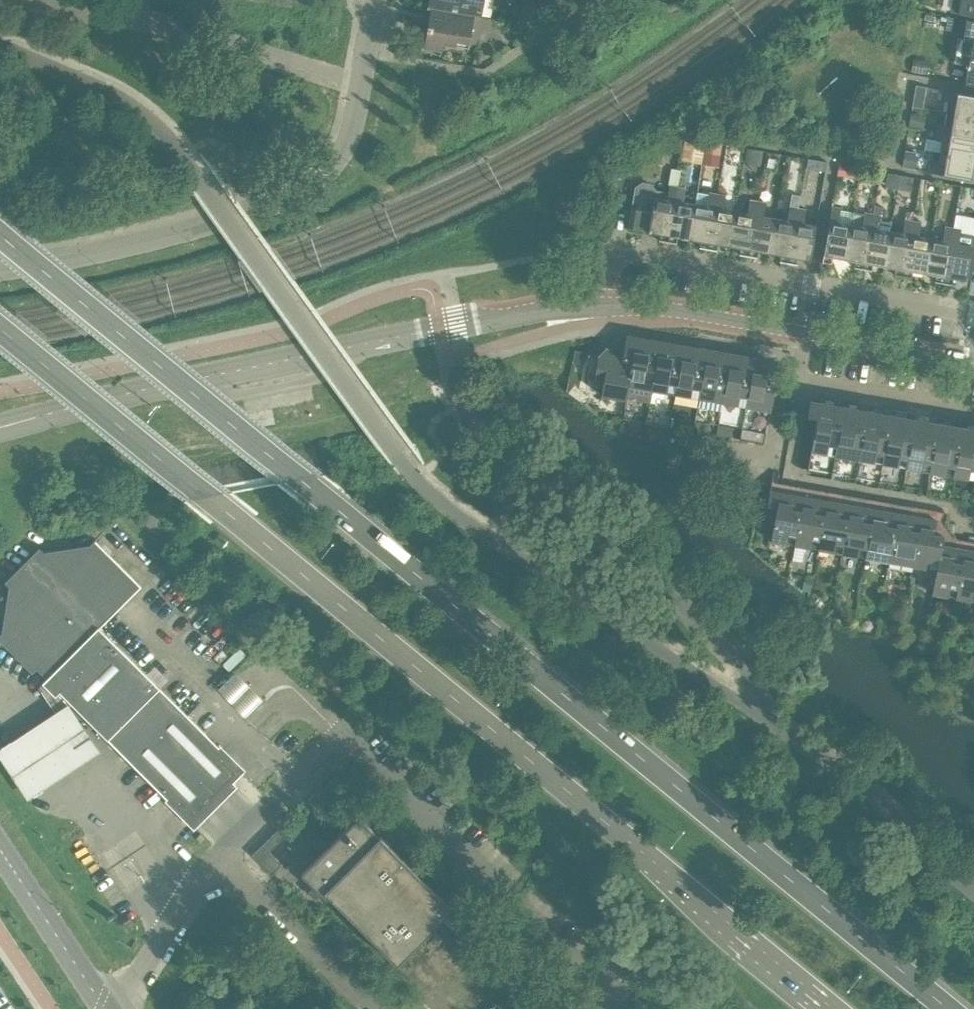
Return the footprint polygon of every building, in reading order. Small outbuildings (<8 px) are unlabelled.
[(484,0),(428,0),(427,9),(446,12),(473,17),(474,16),(480,17),(484,0)] [(950,12),(973,16),(973,0),(952,0),(950,12)] [(941,15),(943,4),(933,2),(931,13),(941,15)] [(468,48),(473,17),(446,12),(443,29),(427,26),(423,48),(440,51),(441,43),(456,46),(468,48)] [(966,19),(963,38),(957,37),(953,62),(964,64),(964,65),(966,69),(967,69),(965,84),(973,86),(973,21),(966,19)] [(943,90),(941,99),(950,101),(948,112),(946,124),(937,123),(935,131),(973,138),(973,96),(943,90)] [(935,131),(934,139),(943,141),(939,165),(930,163),(928,172),(973,180),(973,138),(935,131)] [(701,164),(705,141),(685,137),(681,161),(701,164)] [(825,171),(826,162),(807,158),(806,168),(825,171)] [(856,177),(857,167),(839,164),(837,174),(856,177)] [(667,242),(677,186),(676,186),(679,171),(670,169),(668,185),(669,185),(667,193),(655,191),(651,211),(648,231),(661,234),(660,241),(667,242)] [(648,231),(651,211),(655,191),(650,184),(642,183),(634,187),(631,207),(627,228),(648,231)] [(688,238),(697,192),(694,203),(683,201),(685,187),(677,186),(667,242),(674,243),(675,236),(688,238)] [(707,249),(717,193),(709,191),(709,194),(697,192),(688,238),(701,241),(700,248),(707,249)] [(729,245),(735,211),(723,208),(725,194),(717,193),(707,249),(714,250),(716,243),(729,245)] [(747,256),(757,200),(749,199),(747,213),(735,211),(729,245),(742,248),(740,255),(747,256)] [(769,252),(775,218),(763,216),(765,201),(757,200),(747,256),(754,257),(756,250),(769,252)] [(788,263),(797,207),(789,206),(787,220),(775,218),(769,252),(782,255),(781,262),(788,263)] [(843,258),(852,212),(840,210),(840,207),(831,206),(821,262),(829,263),(830,256),(843,258)] [(810,260),(816,225),(803,223),(806,209),(797,207),(788,263),(795,264),(796,257),(810,260)] [(855,268),(862,269),(872,213),(864,212),(864,214),(852,212),(843,258),(856,260),(855,268)] [(884,265),(890,231),(878,229),(880,214),(872,213),(862,269),(869,270),(870,263),(884,265)] [(902,276),(912,220),(904,219),(902,233),(890,231),(884,265),(897,268),(895,275),(902,276)] [(924,272),(930,238),(918,236),(920,221),(912,220),(902,276),(909,277),(911,270),(924,272)] [(943,283),(952,227),(944,226),(942,240),(930,238),(924,272),(937,275),(936,282),(943,283)] [(965,280),(971,245),(958,243),(961,229),(952,227),(943,283),(950,284),(951,277),(965,280)] [(644,362),(648,339),(626,334),(622,356),(622,358),(632,360),(625,399),(624,399),(623,408),(638,410),(638,411),(647,412),(651,389),(655,364),(644,362)] [(668,366),(672,343),(648,339),(644,362),(655,364),(651,389),(674,393),(679,368),(668,366)] [(691,370),(696,347),(672,343),(668,366),(679,368),(674,393),(698,397),(702,372),(691,370)] [(625,399),(632,360),(622,358),(622,356),(614,355),(606,346),(598,354),(594,379),(603,381),(601,395),(624,399),(625,399)] [(715,375),(719,351),(696,347),(691,370),(702,372),(698,397),(722,401),(726,376),(715,375)] [(739,379),(743,355),(719,351),(715,375),(726,376),(722,401),(745,406),(750,381),(739,379)] [(765,383),(769,360),(743,355),(739,379),(750,381),(745,406),(770,410),(774,385),(765,383)] [(830,419),(833,404),(809,400),(807,415),(816,417),(807,468),(831,472),(840,421),(830,419)] [(854,424),(857,408),(833,404),(830,419),(840,421),(831,472),(854,477),(863,425),(854,424)] [(638,411),(638,410),(623,408),(621,418),(636,421),(638,411)] [(878,428),(880,412),(857,408),(854,424),(863,425),(854,477),(878,481),(887,430),(878,428)] [(660,425),(661,414),(647,412),(645,423),(660,425)] [(901,432),(904,416),(880,412),(878,428),(887,430),(878,481),(902,485),(911,434),(901,432)] [(683,429),(685,419),(670,416),(668,427),(683,429)] [(927,421),(914,418),(904,416),(901,432),(911,434),(902,485),(925,489),(934,438),(925,436),(927,421)] [(707,433),(709,423),(694,420),(692,431),(707,433)] [(948,440),(951,425),(927,421),(925,436),(934,438),(925,489),(949,493),(958,442),(948,440)] [(731,438),(732,427),(717,424),(716,435),(731,438)] [(951,425),(948,440),(958,442),(949,493),(973,498),(973,429),(951,425)] [(754,442),(756,431),(741,428),(739,439),(754,442)] [(790,510),(794,489),(770,484),(766,506),(776,507),(770,540),(794,545),(800,512),(790,510)] [(814,514),(817,493),(794,489),(790,510),(800,512),(794,545),(817,549),(823,516),(814,514)] [(837,518),(841,497),(817,493),(814,514),(823,516),(817,549),(841,553),(847,520),(837,518)] [(861,522),(865,501),(841,497),(837,518),(847,520),(841,553),(864,557),(870,524),(861,522)] [(885,526),(888,505),(865,501),(861,522),(870,524),(864,557),(888,561),(894,528),(885,526)] [(908,531),(912,509),(888,505),(885,526),(894,528),(888,561),(912,565),(918,533),(908,531)] [(932,535),(936,514),(912,509),(908,531),(918,533),(912,565),(935,570),(941,539),(942,539),(942,537),(932,535)] [(944,530),(945,522),(946,516),(937,514),(934,528),(944,530)] [(953,541),(942,539),(941,539),(935,570),(931,593),(954,597),(960,563),(950,561),(953,541)] [(99,628),(141,586),(94,540),(89,545),(43,552),(39,548),(5,582),(9,586),(2,633),(0,635),(0,640),(31,672),(36,668),(47,679),(38,686),(56,713),(71,704),(119,751),(130,763),(190,823),(191,824),(212,803),(215,806),(226,796),(222,793),(243,772),(99,628)] [(953,541),(950,561),(960,563),(954,597),(973,601),(973,545),(953,541)] [(101,751),(69,703),(0,748),(0,756),(29,799),(101,751)] [(451,908),(378,835),(378,836),(357,815),(300,873),(325,898),(328,895),(396,963),(451,908)] [(281,864),(269,851),(284,836),(277,829),(251,854),(270,874),(281,864)]
